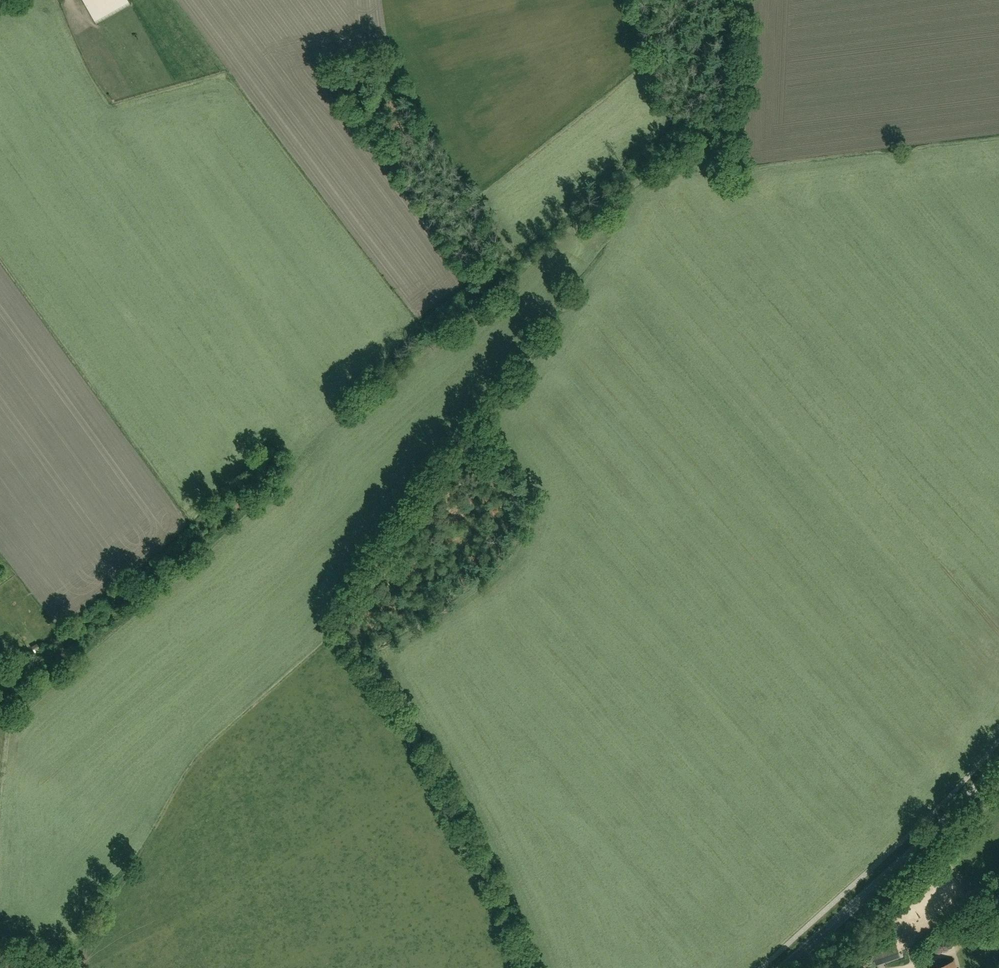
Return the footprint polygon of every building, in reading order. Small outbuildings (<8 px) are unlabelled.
[(876,965),(901,956),(896,942),(871,950),(876,965)]
